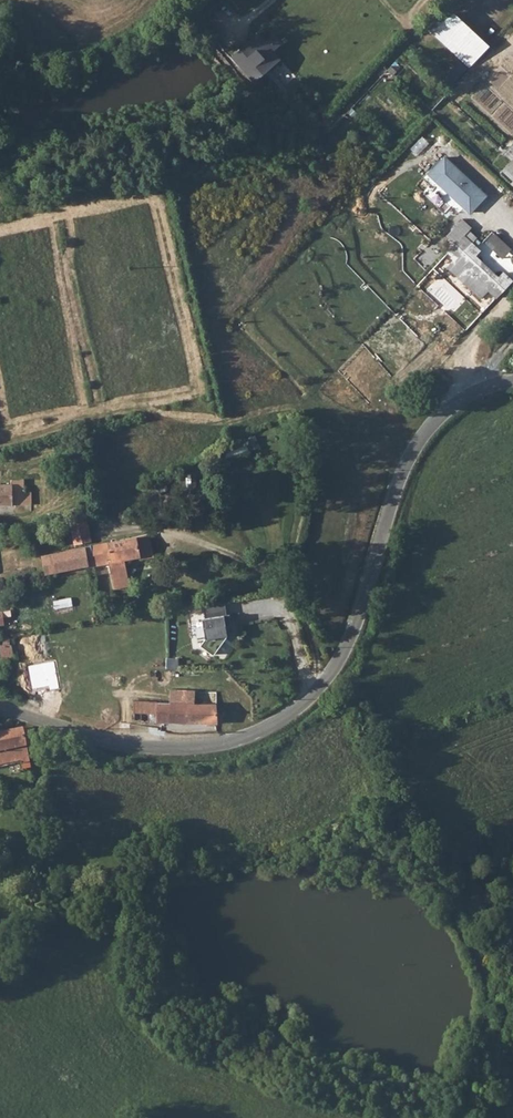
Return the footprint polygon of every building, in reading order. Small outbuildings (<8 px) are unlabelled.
[(429,28),(462,59),(447,75),(457,83),(492,45),(449,6),(429,28)] [(258,33),(231,58),(254,83),(281,59),(274,51),(282,44),(274,35),(266,42),(258,33)] [(501,172),(512,184),(512,143),(505,151),(512,159),(501,172)] [(429,174),(455,198),(459,193),(466,200),(461,204),(470,212),(487,195),(445,156),(429,174)] [(167,170),(158,173),(160,179),(169,176),(167,170)] [(463,217),(446,234),(455,242),(447,250),(463,266),(456,274),(481,298),(497,280),(467,251),(475,242),(467,234),(473,227),(463,217)] [(505,258),(512,249),(512,247),(495,232),(486,242),(505,258)] [(25,505),(26,497),(33,497),(33,487),(25,487),(25,480),(12,480),(12,485),(0,485),(0,506),(25,505)] [(86,513),(69,515),(75,544),(90,542),(86,513)] [(150,535),(87,547),(91,567),(110,563),(114,587),(130,584),(126,560),(139,558),(139,561),(155,558),(150,535)] [(87,547),(76,549),(44,555),(47,575),(91,567),(87,547)] [(230,636),(229,622),(230,622),(229,604),(204,605),(206,637),(230,636)] [(1,658),(12,658),(11,651),(8,647),(8,645),(9,642),(8,637),(0,638),(0,654),(1,658)] [(133,701),(133,714),(148,715),(148,724),(180,725),(240,723),(240,702),(195,705),(195,691),(171,691),(170,704),(133,701)] [(9,730),(0,732),(0,765),(22,760),(23,767),(30,766),(29,760),(30,759),(27,745),(34,744),(30,726),(9,730)]
